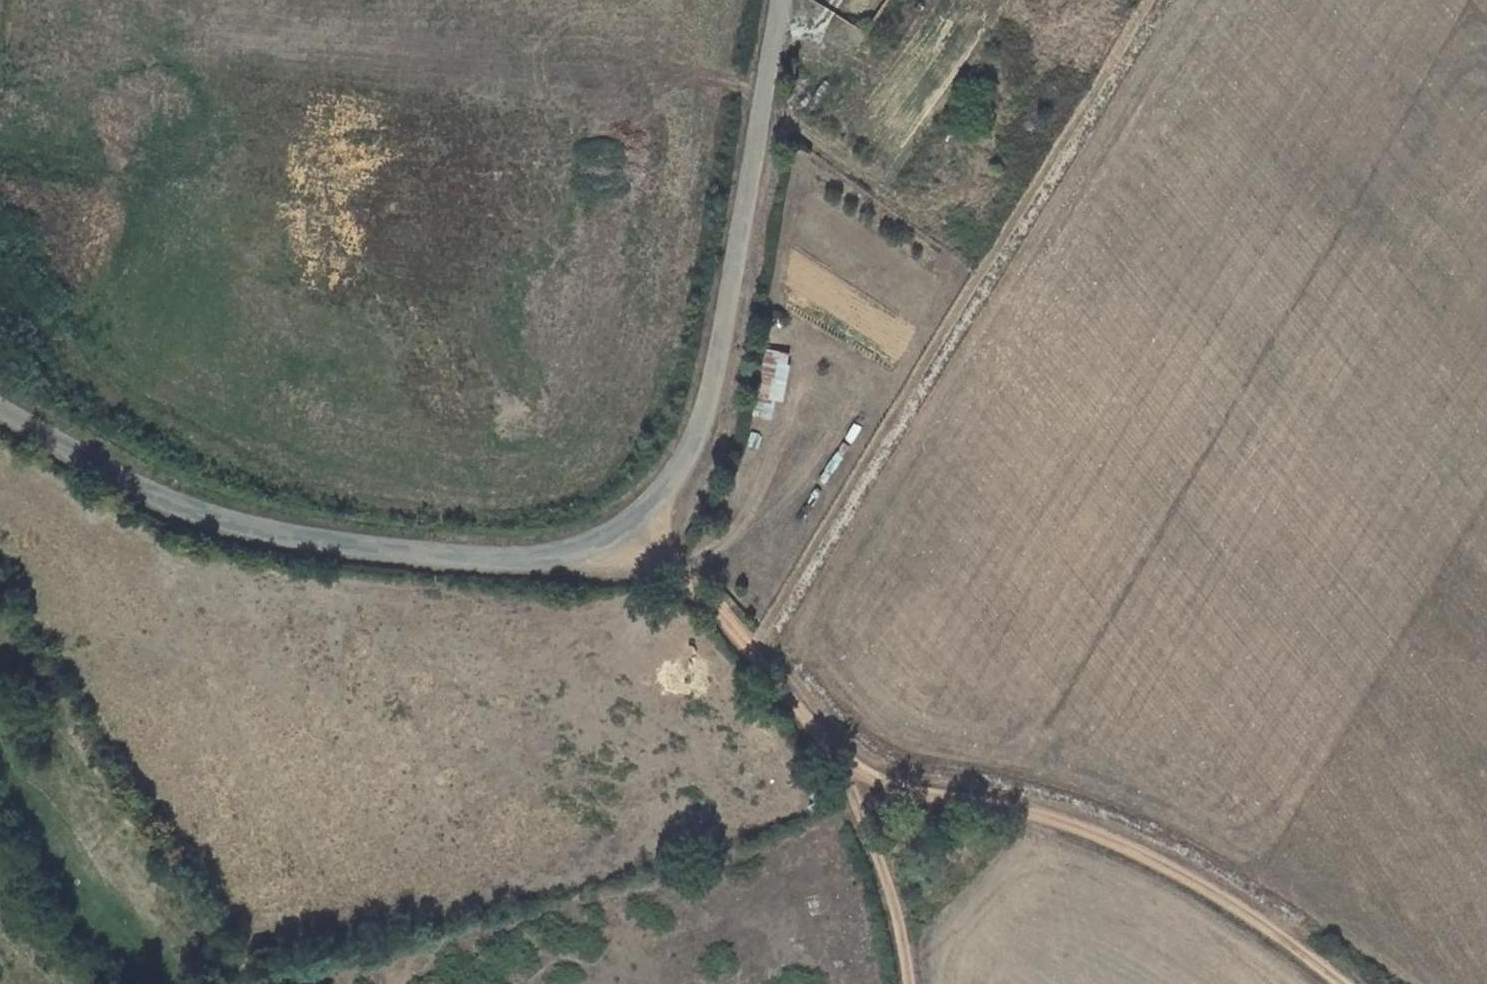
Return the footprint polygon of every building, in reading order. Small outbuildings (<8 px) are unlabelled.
[(756,396),(784,402),(794,357),(767,351),(756,396)]
